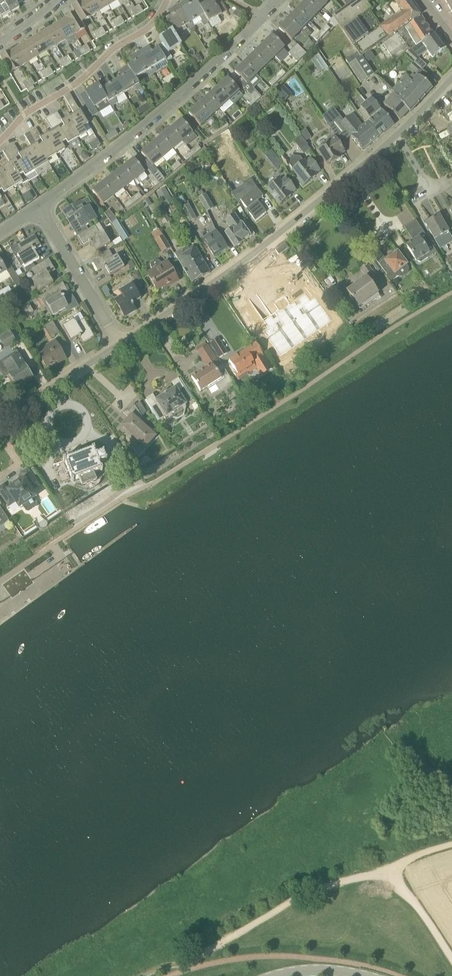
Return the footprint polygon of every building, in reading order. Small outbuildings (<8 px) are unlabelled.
[(2,0),(0,0),(0,16),(2,19),(8,16),(9,18),(12,16),(2,0)] [(12,16),(15,14),(14,12),(20,9),(18,5),(14,0),(2,0),(12,16)] [(81,2),(91,18),(100,12),(92,0),(85,0),(81,2)] [(100,12),(109,7),(105,0),(92,0),(100,12)] [(209,22),(228,11),(224,5),(218,8),(213,0),(211,0),(200,7),(209,22)] [(297,10),(310,22),(319,12),(306,0),(297,10)] [(306,0),(319,12),(328,3),(325,0),(307,0),(306,0)] [(369,11),(371,9),(365,0),(355,0),(347,6),(333,15),(334,17),(339,26),(352,45),(361,58),(388,37),(381,27),(369,11)] [(411,0),(397,0),(394,2),(388,7),(395,17),(381,27),(388,37),(420,15),(422,14),(411,0)] [(178,5),(192,28),(202,22),(202,23),(204,26),(206,26),(209,24),(209,22),(200,7),(197,2),(188,7),(184,1),(178,5)] [(72,8),(75,14),(76,14),(82,23),(91,18),(81,2),(72,8)] [(139,5),(135,8),(139,14),(143,12),(139,5)] [(172,30),(175,33),(187,26),(189,30),(192,28),(178,5),(172,9),(175,15),(166,20),(172,30)] [(131,11),(135,17),(139,14),(135,8),(131,11)] [(297,10),(288,19),(301,31),(310,22),(297,10)] [(85,29),(82,23),(76,14),(75,14),(66,20),(75,35),(85,29)] [(330,20),(331,19),(326,14),(323,17),(328,22),(330,20)] [(121,16),(117,19),(121,25),(125,23),(121,16)] [(335,28),(339,26),(334,17),(331,19),(330,20),(335,28)] [(395,62),(405,55),(434,34),(422,17),(405,29),(383,45),(395,62)] [(112,22),(116,28),(121,25),(117,19),(112,22)] [(301,31),(288,19),(279,29),(292,41),(301,31)] [(66,20),(57,25),(66,41),(75,35),(66,20)] [(57,25),(47,31),(57,46),(66,41),(57,25)] [(324,35),(330,29),(326,25),(320,32),(324,35)] [(102,37),(106,34),(103,27),(98,30),(102,37)] [(94,33),(98,39),(102,37),(98,30),(94,33)] [(158,47),(167,62),(172,58),(169,53),(182,45),(175,33),(172,30),(159,37),(163,44),(158,47)] [(47,52),(57,46),(47,31),(38,36),(47,52)] [(324,35),(320,32),(314,38),(318,42),(322,37),(324,35)] [(435,33),(434,34),(405,55),(415,63),(419,58),(417,56),(427,50),(433,58),(446,48),(435,33)] [(38,36),(29,42),(38,57),(47,52),(38,36)] [(272,36),(263,45),(275,57),(284,48),(272,36)] [(29,63),(38,57),(29,42),(19,47),(29,63)] [(275,57),(263,45),(254,54),(266,66),(275,57)] [(298,45),(293,49),(302,58),(307,54),(298,45)] [(19,47),(10,53),(20,69),(29,63),(19,47)] [(140,51),(154,74),(168,64),(167,62),(158,47),(149,52),(146,48),(140,51)] [(302,58),(293,49),(289,54),(298,62),(302,58)] [(128,66),(136,79),(146,73),(149,77),(151,76),(154,74),(140,51),(134,55),(137,61),(128,66)] [(1,59),(10,74),(20,69),(10,53),(1,59)] [(319,72),(327,68),(320,53),(311,58),(319,72)] [(362,56),(361,58),(357,53),(346,60),(361,83),(374,74),(362,56)] [(266,66),(254,54),(245,63),(257,75),(266,66)] [(198,59),(193,57),(190,59),(194,65),(203,60),(201,57),(198,59)] [(257,75),(245,63),(235,72),(240,77),(240,78),(241,78),(252,89),(251,90),(261,81),(262,81),(260,79),(257,75)] [(117,81),(124,93),(135,87),(137,91),(142,88),(136,79),(128,66),(122,70),(125,76),(117,81)] [(50,67),(46,70),(50,76),(54,73),(50,67)] [(50,76),(46,70),(42,73),(45,79),(50,76)] [(283,70),(277,77),(280,80),(287,74),(283,70)] [(411,112),(433,88),(420,76),(418,78),(413,74),(409,78),(406,76),(399,84),(392,91),(394,93),(400,98),(399,99),(409,111),(411,112)] [(280,80),(277,77),(270,83),(274,87),(280,80)] [(27,81),(31,87),(33,86),(35,85),(32,78),(27,81)] [(228,79),(218,87),(230,100),(239,91),(228,79)] [(104,80),(98,84),(111,106),(112,107),(118,103),(116,99),(124,93),(117,81),(108,86),(104,80)] [(23,83),(27,90),(31,87),(27,81),(23,83)] [(111,106),(98,84),(85,92),(91,101),(86,105),(93,117),(111,106)] [(33,86),(31,87),(27,90),(30,94),(36,90),(33,86)] [(276,93),(280,97),(287,90),(284,86),(276,93)] [(209,96),(220,109),(230,100),(218,87),(209,96)] [(255,91),(251,96),(256,102),(261,98),(255,91)] [(256,102),(251,96),(248,93),(243,97),(252,106),(256,102)] [(383,105),(401,120),(409,111),(399,99),(400,98),(394,93),(383,105)] [(209,96),(199,105),(210,118),(220,109),(209,96)] [(372,98),(366,103),(377,116),(374,118),(379,125),(381,124),(387,131),(394,125),(382,111),(372,98)] [(75,114),(71,117),(76,126),(72,129),(78,139),(87,133),(84,127),(89,125),(73,99),(68,103),(75,114)] [(367,123),(368,124),(367,124),(378,138),(387,131),(381,124),(379,125),(374,118),(377,116),(366,103),(361,107),(371,120),(367,123)] [(210,118),(199,105),(189,113),(201,126),(210,118)] [(329,126),(341,117),(334,108),(323,117),(329,126)] [(240,111),(233,117),(236,121),(243,115),(240,111)] [(58,112),(51,116),(67,142),(67,141),(69,145),(78,139),(72,129),(76,126),(71,117),(63,121),(58,112)] [(51,145),(57,155),(66,150),(62,144),(67,142),(51,116),(46,119),(53,131),(49,133),(55,142),(51,145)] [(363,151),(378,138),(367,124),(368,124),(367,123),(359,129),(348,117),(341,123),(363,151)] [(172,128),(183,142),(193,133),(182,120),(172,128)] [(219,126),(221,131),(229,126),(226,122),(219,126)] [(221,131),(219,126),(211,131),(214,135),(221,131)] [(36,128),(30,132),(48,161),(57,155),(51,145),(55,142),(49,133),(42,138),(36,128)] [(172,128),(162,136),(173,150),(183,142),(172,128)] [(304,138),(303,138),(306,142),(313,138),(307,129),(301,133),(304,138)] [(228,130),(220,135),(225,143),(233,137),(230,132),(228,130)] [(32,147),(28,149),(34,159),(29,162),(35,172),(49,164),(47,161),(48,161),(30,132),(25,135),(32,147)] [(162,136),(152,145),(163,158),(173,150),(162,136)] [(345,152),(335,136),(329,140),(330,142),(318,150),(328,166),(341,157),(340,156),(345,152)] [(96,140),(88,144),(92,150),(99,145),(96,140)] [(9,148),(24,175),(26,178),(35,172),(29,162),(34,159),(28,149),(20,154),(15,145),(9,148)] [(163,158),(152,145),(142,153),(153,166),(163,158)] [(198,146),(191,151),(194,155),(201,149),(198,146)] [(24,175),(9,148),(3,152),(10,164),(7,165),(13,176),(8,179),(14,188),(23,183),(23,184),(28,181),(26,178),(24,175)] [(194,155),(191,151),(184,157),(187,161),(194,155)] [(290,165),(293,170),(299,178),(298,179),(303,186),(316,176),(315,175),(320,171),(311,159),(306,162),(305,161),(303,162),(300,157),(295,157),(290,160),(290,165)] [(134,159),(124,167),(134,181),(145,173),(134,159)] [(278,169),(283,166),(279,161),(274,165),(278,169)] [(171,168),(174,172),(181,166),(178,162),(171,168)] [(7,165),(0,170),(0,186),(2,191),(5,194),(14,188),(8,179),(13,176),(7,165)] [(114,175),(124,189),(134,181),(124,167),(114,175)] [(152,174),(160,184),(165,180),(157,170),(152,174)] [(160,184),(152,174),(147,178),(155,188),(160,184)] [(114,175),(103,183),(114,197),(124,189),(114,175)] [(280,180),(267,190),(279,205),(292,195),(296,191),(286,178),(281,182),(280,180)] [(114,197),(103,183),(93,191),(104,205),(114,197)] [(251,194),(247,188),(245,185),(235,193),(250,213),(256,221),(266,213),(258,202),(263,197),(257,189),(251,194)] [(157,194),(163,203),(171,198),(165,188),(157,194)] [(139,194),(132,199),(135,203),(142,198),(139,194)] [(199,198),(207,212),(214,208),(206,194),(199,198)] [(135,203),(132,199),(125,204),(128,208),(135,203)] [(96,219),(89,207),(86,210),(81,202),(63,213),(70,224),(77,220),(82,228),(96,219)] [(197,218),(188,204),(181,208),(189,223),(197,218)] [(110,210),(104,215),(112,225),(118,220),(110,210)] [(158,216),(164,225),(171,221),(165,212),(158,216)] [(232,230),(225,234),(235,248),(251,238),(255,236),(245,221),(241,223),(235,214),(225,221),(232,230)] [(451,243),(451,239),(439,217),(426,224),(440,250),(451,243)] [(125,230),(119,220),(113,224),(119,234),(125,230)] [(433,246),(422,230),(416,220),(415,220),(422,230),(416,234),(419,238),(407,246),(416,260),(421,263),(428,258),(428,252),(427,250),(433,246)] [(100,234),(95,226),(77,237),(84,248),(91,244),(96,252),(111,243),(104,232),(100,234)] [(216,231),(203,241),(215,257),(228,248),(216,231)] [(163,253),(171,248),(161,232),(153,237),(163,253)] [(18,256),(25,268),(40,259),(35,251),(42,247),(35,235),(17,246),(22,253),(18,256)] [(188,247),(175,254),(193,284),(211,273),(195,248),(193,247),(192,247),(189,249),(188,247)] [(114,258),(110,250),(92,261),(98,272),(104,269),(105,268),(106,270),(103,272),(107,278),(125,268),(118,255),(114,258)] [(372,256),(389,278),(396,274),(398,276),(402,277),(408,273),(408,269),(406,266),(407,265),(398,252),(386,262),(384,260),(386,259),(379,251),(372,256)] [(32,280),(39,292),(54,283),(49,275),(56,271),(49,259),(31,270),(36,278),(32,280)] [(11,277),(19,290),(24,286),(14,271),(7,260),(2,263),(0,260),(0,284),(11,277)] [(127,263),(131,269),(136,267),(132,260),(127,263)] [(169,264),(167,261),(162,264),(157,260),(151,264),(152,271),(147,274),(157,291),(165,287),(166,289),(179,282),(169,264)] [(334,289),(343,300),(347,305),(353,301),(359,309),(379,294),(369,280),(375,276),(367,265),(361,270),(367,277),(347,292),(341,284),(334,289)] [(51,317),(53,315),(53,316),(68,307),(63,299),(70,295),(63,283),(45,294),(40,297),(51,317)] [(133,304),(141,299),(132,285),(120,292),(122,296),(115,300),(125,318),(137,311),(133,304)] [(101,290),(106,299),(111,296),(109,292),(110,292),(107,286),(101,290)] [(307,294),(291,305),(285,296),(274,304),(279,311),(264,321),(269,328),(264,332),(278,352),(299,338),(300,339),(331,318),(317,298),(312,301),(307,294)] [(28,319),(35,315),(30,306),(23,309),(28,319)] [(85,319),(77,324),(75,320),(63,327),(71,342),(79,337),(84,344),(95,337),(85,319)] [(60,333),(53,322),(44,328),(51,339),(60,333)] [(17,342),(10,331),(0,337),(0,340),(6,349),(17,342)] [(219,338),(210,343),(220,358),(228,353),(219,338)] [(56,342),(38,353),(47,367),(57,361),(59,363),(66,359),(56,342)] [(208,368),(192,377),(201,392),(208,387),(209,390),(215,386),(218,391),(228,385),(225,380),(229,377),(222,366),(221,367),(208,345),(198,352),(208,368)] [(256,368),(257,370),(268,363),(256,345),(229,362),(236,372),(233,373),(238,380),(239,381),(248,374),(256,368)] [(9,375),(17,388),(33,379),(17,352),(0,362),(0,370),(5,378),(9,375)] [(186,405),(183,400),(189,397),(185,389),(179,393),(176,388),(169,392),(169,391),(162,395),(163,396),(156,401),(159,406),(153,409),(159,418),(164,414),(167,417),(170,415),(174,419),(178,420),(184,416),(185,411),(182,407),(186,405)] [(140,401),(135,404),(141,414),(146,412),(140,401)] [(145,446),(154,436),(134,404),(134,405),(135,406),(123,413),(130,419),(123,426),(127,430),(125,432),(136,448),(141,443),(145,446)] [(125,458),(123,448),(117,450),(115,441),(109,442),(114,461),(125,458)] [(65,460),(73,482),(80,480),(82,486),(97,481),(95,474),(103,471),(101,464),(107,462),(104,453),(97,456),(94,449),(65,460)] [(40,487),(34,477),(28,469),(21,474),(24,479),(8,490),(4,485),(0,488),(0,494),(3,498),(9,507),(15,503),(19,509),(23,507),(26,512),(30,512),(37,507),(38,504),(34,499),(39,495),(35,490),(40,487)]
